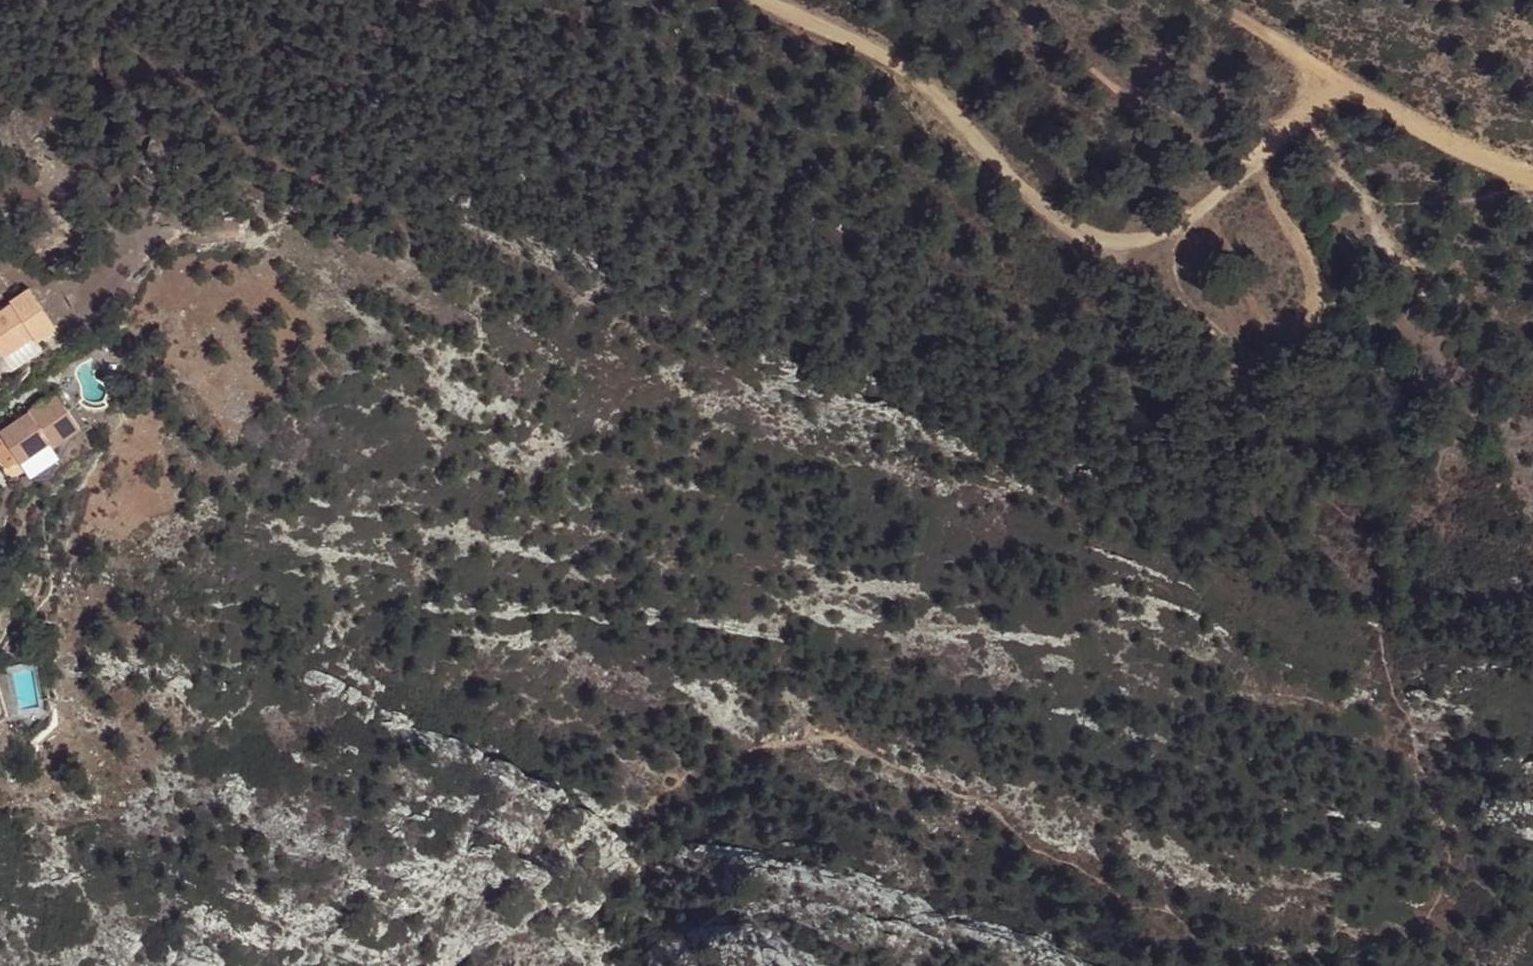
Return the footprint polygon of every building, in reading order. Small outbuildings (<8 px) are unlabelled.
[(56,327),(29,288),(10,300),(12,303),(16,311),(1,321),(0,319),(0,349),(4,356),(34,336),(36,340),(56,327)] [(0,311),(0,319),(1,321),(16,311),(12,303),(0,311)] [(21,462),(50,440),(53,445),(80,426),(55,391),(0,431),(0,433),(21,462)] [(50,440),(21,462),(28,472),(58,451),(53,445),(50,440)]
